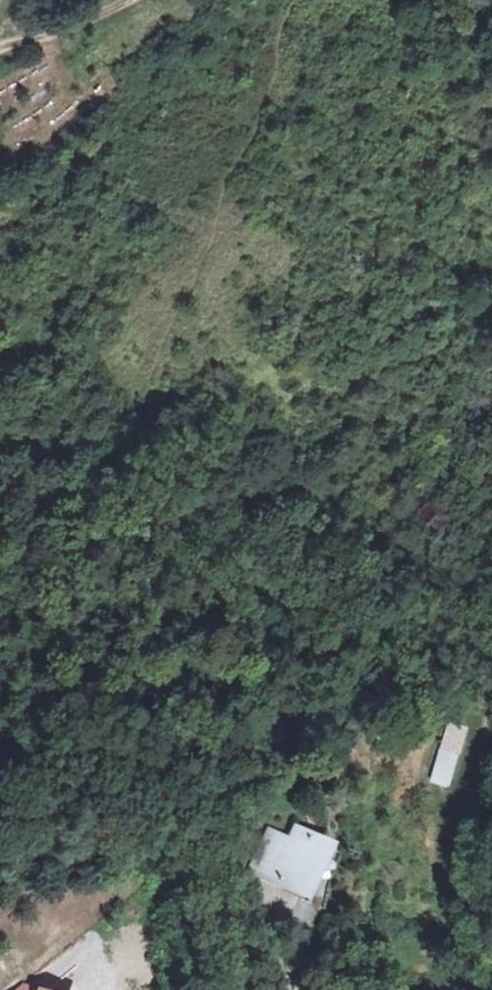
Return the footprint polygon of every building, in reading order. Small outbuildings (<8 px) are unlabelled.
[(469,725),(447,719),(428,783),(450,789),(469,725)] [(289,834),(269,826),(248,873),(313,901),(339,841),(294,822),(289,834)]
